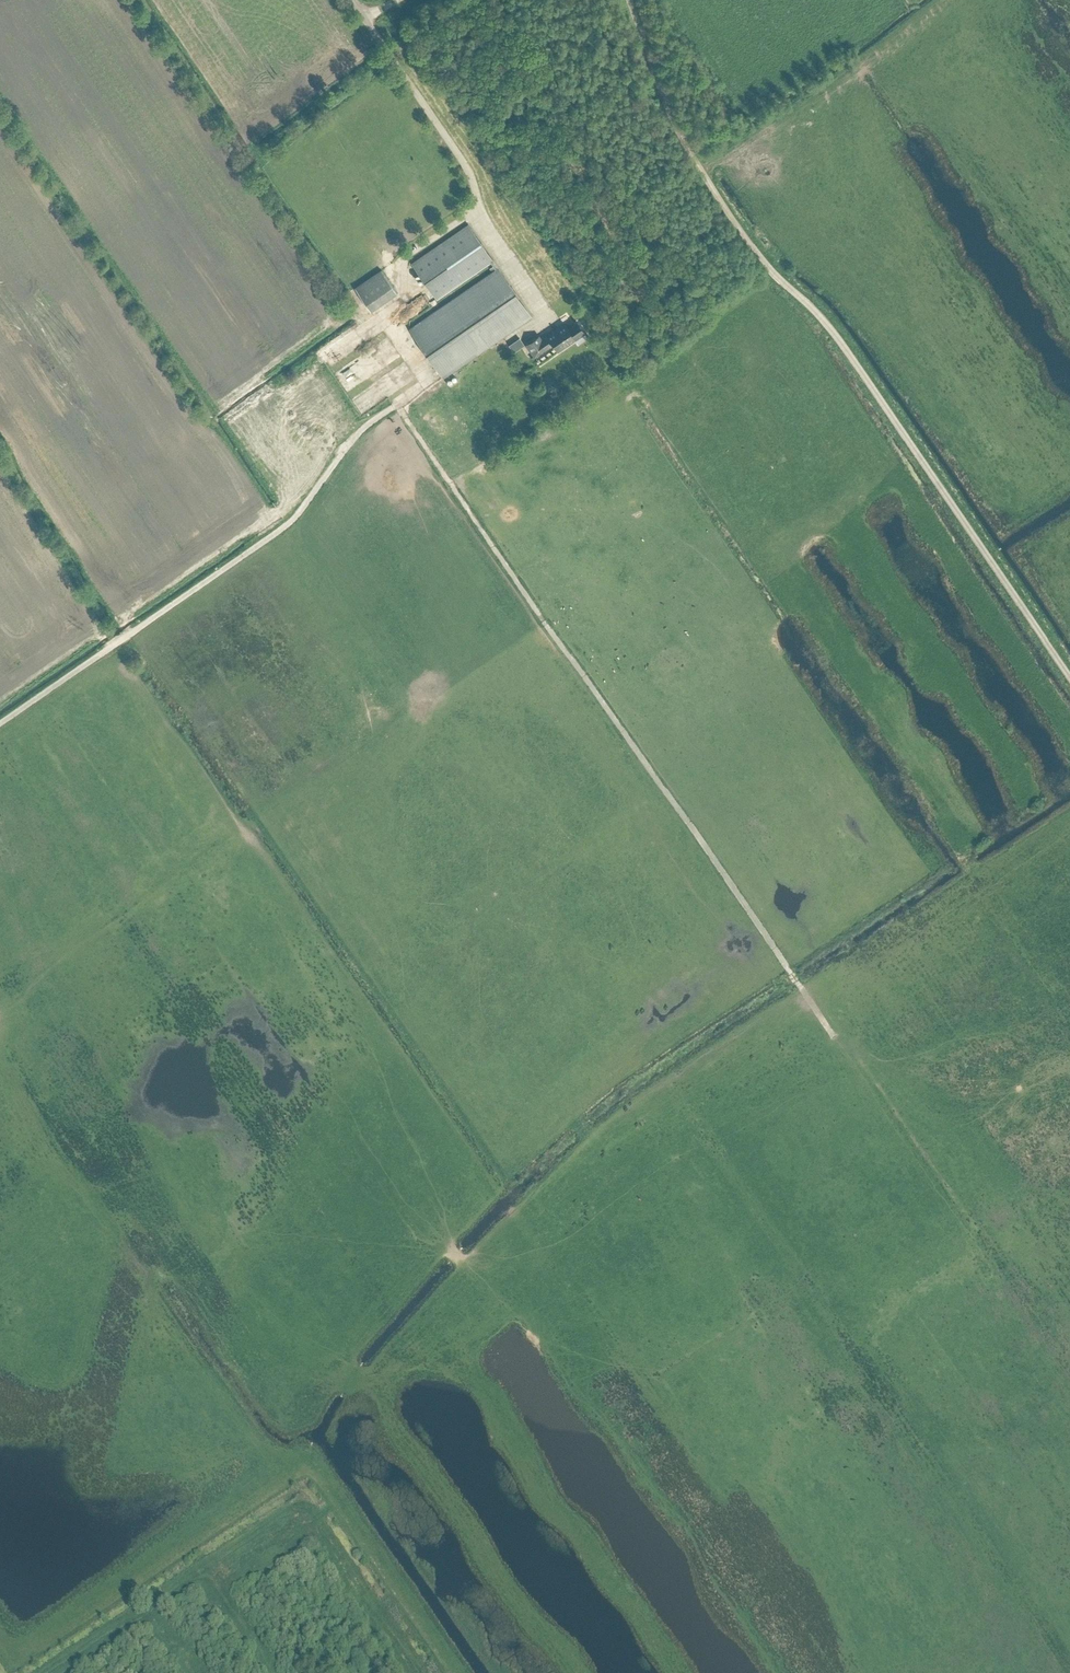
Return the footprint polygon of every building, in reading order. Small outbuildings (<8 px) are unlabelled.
[(568,159),(575,171),(587,164),(579,152),(568,159)] [(490,261),(495,269),(408,328),(442,377),(532,316),(468,223),(411,262),(436,298),(490,261)] [(354,287),(370,310),(396,292),(380,269),(354,287)] [(412,298),(416,303),(430,292),(426,287),(412,298)] [(534,356),(553,343),(558,350),(574,338),(577,343),(586,337),(576,321),(567,327),(564,323),(548,334),(547,332),(540,336),(539,334),(525,343),(534,356)] [(344,374),(349,382),(384,361),(375,345),(344,364),(348,371),(344,374)]
